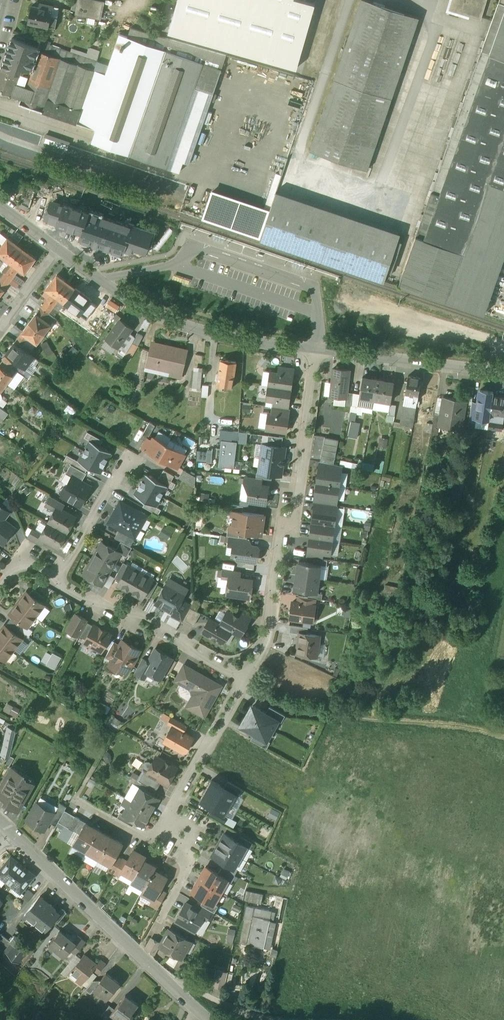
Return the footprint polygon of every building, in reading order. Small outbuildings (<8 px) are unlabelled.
[(98,0),(78,0),(75,14),(99,19),(103,1),(98,0)] [(168,32),(297,68),(315,3),(303,0),(177,0),(168,32)] [(310,151),(367,170),(419,17),(368,0),(361,0),(310,151)] [(450,9),(480,18),(486,0),(453,0),(450,9)] [(498,2),(481,51),(503,59),(503,4),(498,2)] [(32,5),(28,23),(49,27),(49,25),(55,27),(57,18),(50,17),(53,6),(40,3),(39,7),(32,5)] [(226,55),(132,29),(130,29),(128,36),(120,33),(106,73),(95,70),(38,50),(31,70),(30,70),(28,76),(21,97),(19,103),(80,124),(96,128),(91,142),(180,172),(183,161),(189,163),(226,55)] [(38,47),(13,38),(2,67),(21,73),(23,67),(30,70),(31,70),(38,50),(39,47),(38,47)] [(98,61),(40,42),(38,47),(39,47),(38,50),(95,70),(98,61)] [(481,51),(441,165),(488,182),(503,187),(503,59),(481,51)] [(2,67),(0,73),(0,90),(12,94),(21,97),(28,76),(21,73),(2,67)] [(441,165),(416,235),(463,252),(488,182),(441,165)] [(265,207),(270,209),(273,200),(282,175),(277,174),(265,207)] [(25,185),(14,182),(11,192),(22,196),(25,185)] [(445,301),(483,315),(503,257),(503,187),(488,182),(463,252),(445,301)] [(36,188),(26,185),(25,185),(22,196),(20,202),(31,206),(36,188)] [(203,219),(259,239),(270,209),(265,207),(213,189),(203,219)] [(397,242),(273,200),(270,209),(259,239),(384,281),(397,242)] [(64,205),(53,202),(48,217),(59,221),(64,205)] [(76,208),(65,204),(64,205),(59,221),(58,223),(82,231),(89,212),(76,208)] [(159,236),(89,212),(82,231),(78,243),(121,258),(123,253),(133,256),(135,251),(144,255),(146,248),(154,250),(159,236)] [(7,259),(17,245),(7,238),(2,245),(0,248),(0,254),(7,259)] [(17,245),(7,259),(11,263),(12,263),(15,265),(25,252),(17,245)] [(25,252),(15,265),(19,268),(19,269),(24,273),(27,269),(26,268),(34,259),(25,252)] [(11,271),(8,268),(4,273),(12,278),(15,274),(11,271)] [(12,278),(4,273),(1,277),(9,283),(12,278)] [(66,282),(57,275),(49,285),(46,289),(50,292),(52,293),(52,292),(56,295),(66,282)] [(1,277),(0,278),(0,288),(3,290),(9,283),(1,277)] [(66,282),(56,295),(60,297),(59,298),(65,302),(75,288),(66,282)] [(89,298),(75,288),(65,302),(79,312),(88,299),(89,298)] [(52,292),(47,299),(51,302),(55,295),(56,295),(52,292)] [(55,295),(51,302),(55,304),(59,298),(60,297),(56,295),(55,295)] [(51,302),(47,299),(44,303),(52,308),(55,304),(51,302)] [(79,313),(86,319),(96,305),(88,299),(79,312),(79,313)] [(111,300),(107,305),(115,311),(119,306),(111,300)] [(52,308),(44,303),(41,307),(49,312),(52,308)] [(49,312),(41,307),(36,314),(47,322),(52,315),(48,313),(49,312)] [(47,322),(36,314),(29,323),(43,334),(50,325),(47,322)] [(120,320),(106,338),(118,346),(129,332),(132,328),(120,320)] [(43,334),(29,323),(22,333),(28,337),(26,339),(28,341),(29,338),(36,343),(43,334)] [(129,332),(118,346),(126,352),(132,343),(132,342),(135,337),(129,332)] [(22,333),(14,344),(20,348),(26,339),(28,337),(22,333)] [(143,336),(137,333),(135,337),(132,342),(132,343),(138,346),(143,336)] [(47,356),(53,352),(47,342),(41,346),(47,356)] [(14,344),(14,343),(6,354),(7,355),(15,361),(25,368),(33,357),(20,348),(14,344)] [(185,351),(154,343),(149,364),(180,371),(185,351)] [(72,357),(78,351),(73,348),(68,353),(72,357)] [(0,364),(0,366),(8,372),(11,367),(15,361),(7,355),(0,364)] [(237,362),(221,359),(217,386),(232,389),(237,362)] [(72,361),(64,370),(69,374),(77,365),(72,361)] [(6,383),(12,375),(8,372),(0,366),(0,379),(6,383)] [(8,372),(12,375),(16,370),(11,367),(8,372)] [(293,369),(279,367),(279,373),(292,375),(293,369)] [(350,370),(333,368),(330,396),(346,398),(347,392),(348,384),(350,370)] [(18,371),(10,385),(17,389),(25,375),(18,371)] [(279,373),(271,372),(269,386),(291,389),(293,375),(292,375),(279,373)] [(421,378),(408,376),(405,393),(414,395),(413,400),(417,400),(421,378)] [(378,379),(371,378),(371,379),(362,377),(359,394),(360,394),(367,395),(367,398),(375,399),(378,379)] [(386,380),(378,379),(375,399),(383,401),(384,398),(391,399),(394,383),(385,381),(386,380)] [(291,389),(269,386),(267,399),(274,400),(288,402),(289,403),(291,389)] [(493,392),(480,390),(478,403),(476,417),(477,417),(489,419),(490,413),(492,396),(493,396),(493,392)] [(353,393),(347,392),(346,398),(345,405),(351,405),(353,393)] [(359,394),(353,393),(351,405),(358,406),(360,394),(359,394)] [(414,395),(405,393),(403,404),(405,405),(416,407),(417,400),(413,400),(414,395)] [(375,399),(367,398),(367,395),(360,394),(358,406),(363,407),(373,409),(375,399)] [(492,396),(490,413),(503,415),(503,397),(493,396),(492,396)] [(466,401),(443,397),(441,413),(438,426),(439,426),(450,428),(451,424),(459,425),(460,418),(463,418),(466,401)] [(383,401),(375,399),(373,409),(389,411),(390,404),(391,399),(384,398),(383,401)] [(288,402),(274,400),(274,406),(288,408),(288,402)] [(478,403),(472,402),(469,419),(476,420),(477,417),(476,417),(478,403)] [(358,406),(351,405),(350,413),(362,415),(363,407),(358,406)] [(416,407),(405,405),(402,423),(413,425),(416,407)] [(288,408),(274,406),(272,414),(288,416),(289,409),(288,408)] [(4,421),(9,414),(2,410),(0,408),(0,418),(4,421)] [(441,413),(435,412),(431,433),(438,435),(439,426),(438,426),(441,413)] [(272,414),(269,413),(266,429),(286,432),(288,416),(272,414)] [(490,413),(489,419),(489,422),(503,424),(503,417),(503,415),(490,413)] [(348,436),(358,438),(362,423),(351,421),(348,436)] [(150,422),(141,437),(146,440),(147,437),(148,438),(149,435),(155,425),(150,422)] [(503,424),(489,422),(488,428),(498,430),(502,430),(502,429),(503,424)] [(498,430),(488,428),(486,440),(496,441),(498,430)] [(232,431),(220,430),(219,439),(221,440),(231,441),(232,431)] [(103,440),(87,431),(84,437),(90,440),(100,446),(103,440)] [(167,444),(149,435),(148,438),(147,437),(146,440),(142,447),(160,457),(167,444)] [(284,437),(269,435),(268,445),(282,447),(284,437)] [(381,437),(379,446),(388,448),(389,439),(381,437)] [(338,447),(339,441),(325,438),(324,444),(338,447)] [(100,446),(90,440),(84,451),(106,463),(106,462),(108,458),(111,452),(100,446)] [(231,441),(221,440),(219,460),(218,466),(229,467),(234,468),(237,442),(231,441)] [(179,451),(167,444),(160,457),(178,467),(184,457),(178,453),(179,451)] [(336,453),(338,447),(324,444),(323,450),(336,453)] [(282,447),(268,445),(266,457),(262,457),(260,472),(282,475),(286,447),(282,447)] [(335,459),(336,453),(323,450),(321,456),(335,459)] [(106,463),(84,451),(79,461),(78,461),(88,467),(100,473),(103,467),(105,463),(106,463)] [(79,461),(67,455),(64,460),(71,464),(85,472),(88,467),(78,461),(79,461)] [(34,462),(24,456),(19,465),(29,471),(34,462)] [(334,464),(335,459),(321,456),(320,461),(334,464)] [(362,464),(341,460),(340,465),(361,470),(362,464)] [(334,464),(320,462),(319,469),(337,471),(338,465),(334,464)] [(362,464),(361,470),(374,472),(376,465),(362,462),(362,464)] [(85,472),(71,464),(66,473),(72,476),(82,481),(86,473),(85,472)] [(174,475),(164,469),(158,480),(167,485),(173,488),(176,483),(171,481),(174,475)] [(195,476),(183,469),(179,477),(195,486),(195,476)] [(337,471),(319,469),(317,482),(339,486),(341,472),(337,471)] [(158,480),(146,473),(143,480),(142,480),(140,483),(140,484),(162,496),(167,485),(158,480)] [(72,476),(67,485),(65,485),(61,492),(61,495),(80,505),(84,499),(86,498),(87,495),(87,493),(91,486),(82,481),(72,476)] [(262,479),(246,476),(245,483),(251,484),(251,483),(261,484),(262,479)] [(339,486),(317,482),(315,496),(333,499),(337,500),(339,486)] [(261,484),(251,483),(251,484),(248,500),(266,503),(269,486),(261,484)] [(162,496),(140,484),(138,488),(135,494),(146,501),(156,506),(162,496)] [(65,504),(50,496),(46,504),(57,511),(59,508),(62,509),(65,504)] [(333,499),(315,496),(315,502),(316,502),(332,505),(333,499)] [(147,516),(120,501),(116,509),(116,510),(116,511),(114,514),(112,515),(108,523),(119,529),(135,537),(147,516)] [(156,506),(146,501),(143,506),(158,514),(161,509),(156,506)] [(332,505),(316,502),(315,508),(332,511),(333,505),(332,505)] [(0,505),(0,518),(3,520),(9,512),(0,505)] [(62,509),(59,508),(57,511),(55,514),(52,515),(48,522),(67,532),(75,517),(62,509)] [(332,511),(315,508),(314,508),(312,522),(334,525),(336,512),(332,511)] [(243,512),(232,510),(230,529),(240,531),(261,534),(264,514),(243,512)] [(0,518),(0,540),(4,543),(14,529),(3,520),(0,518)] [(67,532),(48,522),(44,529),(45,532),(43,536),(41,539),(44,540),(58,548),(67,532)] [(334,525),(312,522),(310,537),(332,540),(334,525)] [(43,536),(32,529),(27,538),(41,546),(44,540),(41,539),(43,536)] [(135,537),(119,529),(115,537),(121,541),(130,546),(135,537)] [(230,529),(228,529),(227,536),(229,536),(239,537),(240,531),(230,529)] [(171,533),(166,530),(163,536),(167,539),(171,533)] [(239,537),(229,536),(228,545),(235,546),(233,555),(241,565),(246,561),(255,562),(258,560),(259,549),(257,546),(247,544),(248,539),(239,537)] [(332,540),(310,537),(308,551),(322,553),(330,554),(332,540)] [(130,546),(121,541),(116,550),(120,552),(127,557),(132,547),(130,546)] [(116,550),(104,543),(101,544),(93,558),(111,568),(120,552),(116,550)] [(322,553),(308,551),(308,557),(314,558),(321,559),(322,553)] [(111,568),(93,558),(84,575),(102,584),(111,568)] [(123,562),(115,578),(120,581),(129,565),(123,562)] [(313,564),(299,562),(297,575),(319,579),(321,565),(313,564)] [(141,572),(129,565),(120,581),(118,585),(130,592),(141,572)] [(240,572),(223,569),(221,577),(230,578),(230,577),(240,578),(240,572)] [(153,579),(141,572),(130,592),(142,598),(144,595),(153,579)] [(319,579),(297,575),(295,589),(309,591),(317,592),(319,579)] [(240,578),(230,577),(230,578),(227,593),(249,596),(252,580),(240,578)] [(153,579),(144,595),(149,598),(158,582),(153,579)] [(187,588),(170,579),(165,587),(163,587),(160,591),(162,593),(156,603),(173,613),(174,613),(181,600),(187,588)] [(43,597),(33,589),(29,594),(40,602),(43,597)] [(29,594),(26,592),(18,603),(36,616),(44,605),(29,594)] [(308,597),(298,596),(297,602),(315,605),(316,598),(308,597)] [(191,605),(181,600),(174,613),(173,613),(171,617),(181,623),(183,619),(190,607),(191,605)] [(297,602),(293,601),(290,619),(303,621),(304,617),(313,619),(315,605),(297,602)] [(36,616),(18,603),(9,614),(13,616),(23,624),(27,627),(36,616)] [(201,613),(190,607),(183,619),(194,625),(201,613)] [(238,615),(228,610),(220,624),(231,630),(241,636),(248,622),(248,621),(238,615)] [(251,616),(241,610),(238,615),(248,621),(251,616)] [(88,620),(75,613),(66,629),(79,636),(87,622),(88,620)] [(23,624),(13,616),(9,621),(19,629),(23,624)] [(220,624),(210,618),(202,632),(223,644),(231,630),(220,624)] [(19,629),(9,621),(5,626),(15,634),(19,629)] [(93,625),(87,622),(79,636),(86,639),(93,625)] [(4,625),(0,631),(0,639),(14,650),(22,639),(15,634),(5,626),(4,625)] [(105,630),(100,627),(100,628),(93,625),(86,639),(84,642),(102,651),(111,634),(105,631),(105,630)] [(308,628),(290,625),(289,632),(299,634),(299,632),(307,634),(308,628)] [(307,634),(299,632),(299,634),(296,653),(317,656),(320,635),(307,634)] [(0,639),(0,657),(5,661),(14,650),(0,639)] [(140,650),(122,640),(120,644),(111,660),(111,661),(109,665),(118,670),(121,669),(127,672),(140,650)] [(120,644),(114,641),(105,657),(111,660),(120,644)] [(148,661),(144,669),(148,672),(148,673),(148,675),(153,678),(155,677),(156,676),(160,678),(172,658),(163,654),(164,653),(155,648),(148,661)] [(47,665),(56,669),(62,656),(53,652),(47,665)] [(148,661),(142,658),(134,673),(140,676),(144,669),(148,661)] [(215,682),(184,665),(175,680),(190,689),(192,696),(186,707),(205,717),(218,693),(215,682)] [(4,712),(16,717),(19,710),(8,704),(4,712)] [(266,712),(253,705),(247,716),(273,730),(278,720),(278,719),(266,712)] [(285,715),(269,706),(266,712),(278,719),(278,720),(281,722),(285,715)] [(273,730),(247,716),(242,726),(254,733),(267,740),(273,730)] [(187,726),(172,717),(168,723),(173,726),(184,732),(187,726)] [(184,732),(173,726),(164,742),(183,752),(186,751),(193,737),(184,732)] [(8,727),(1,754),(2,755),(1,756),(8,759),(16,731),(8,727)] [(267,740),(254,733),(251,740),(267,748),(270,742),(267,740)] [(177,767),(158,757),(150,773),(149,774),(161,780),(167,784),(177,767)] [(12,767),(0,788),(0,797),(6,800),(4,803),(8,805),(8,806),(19,812),(34,785),(29,783),(29,780),(23,777),(23,775),(19,773),(18,770),(12,767)] [(161,780),(149,774),(150,773),(144,770),(138,781),(141,782),(155,790),(161,780)] [(224,787),(211,780),(206,791),(231,805),(236,795),(236,794),(224,787)] [(243,790),(228,781),(224,787),(236,794),(236,795),(240,796),(243,790)] [(155,790),(141,782),(138,788),(153,796),(157,791),(155,790)] [(153,796),(138,788),(131,801),(151,813),(159,799),(153,796)] [(231,805),(206,791),(200,801),(212,808),(225,815),(231,805)] [(151,813),(131,801),(124,814),(123,815),(136,822),(144,826),(151,813)] [(53,813),(37,804),(27,822),(44,831),(49,823),(54,813),(53,813)] [(64,813),(56,808),(53,813),(54,813),(49,823),(56,827),(58,823),(64,813)] [(225,815),(212,808),(209,814),(225,823),(228,817),(225,815)] [(64,813),(58,823),(63,826),(70,814),(65,811),(64,813)] [(124,814),(120,812),(117,818),(133,827),(136,822),(123,815),(124,814)] [(75,817),(70,814),(63,826),(68,829),(75,817)] [(81,820),(75,817),(68,829),(74,832),(81,820)] [(81,820),(74,832),(80,835),(86,823),(81,820)] [(99,830),(86,823),(80,835),(75,844),(87,851),(99,830)] [(111,837),(99,830),(87,851),(99,858),(111,837)] [(237,840),(225,833),(218,845),(240,857),(246,846),(247,846),(237,840)] [(253,842),(240,835),(237,840),(247,846),(246,846),(250,848),(253,842)] [(112,837),(111,837),(99,858),(99,859),(109,865),(110,865),(116,855),(123,843),(116,839),(116,840),(111,838),(112,837)] [(240,857),(218,845),(212,855),(224,862),(234,868),(234,867),(240,857)] [(146,856),(134,849),(127,861),(122,870),(123,870),(122,872),(133,879),(144,860),(146,856)] [(122,859),(116,855),(110,865),(109,865),(107,868),(114,872),(122,859)] [(127,861),(122,859),(114,872),(120,875),(122,872),(123,870),(122,870),(127,861)] [(156,866),(144,860),(133,879),(132,881),(144,888),(155,870),(156,866)] [(0,874),(0,880),(19,895),(23,890),(17,885),(26,873),(20,868),(11,861),(0,874)] [(234,868),(224,862),(221,868),(235,875),(236,875),(235,875),(238,869),(234,867),(234,868)] [(218,874),(206,867),(199,880),(221,892),(228,880),(228,879),(218,874)] [(235,875),(221,868),(218,874),(228,879),(228,880),(232,882),(235,875)] [(144,888),(141,894),(152,901),(154,898),(154,899),(159,889),(167,876),(155,870),(144,888)] [(26,873),(17,885),(23,890),(33,878),(26,873)] [(221,892),(199,880),(192,892),(204,899),(214,904),(215,904),(221,892)] [(159,889),(154,899),(154,898),(152,901),(150,905),(157,909),(166,893),(159,889)] [(247,890),(245,900),(262,904),(264,894),(247,890)] [(27,893),(17,907),(22,912),(33,898),(27,893)] [(40,899),(23,920),(43,935),(53,922),(58,916),(58,915),(53,911),(53,910),(40,899)] [(214,904),(204,899),(200,905),(211,911),(215,913),(218,906),(215,904),(214,904)] [(195,909),(185,904),(176,921),(195,932),(203,918),(200,916),(202,913),(195,910),(195,909)] [(200,905),(198,904),(195,909),(195,910),(202,913),(200,916),(203,918),(207,920),(211,911),(200,905)] [(232,910),(239,914),(241,908),(235,905),(232,910)] [(272,912),(247,906),(245,914),(253,916),(270,920),(272,912)] [(66,915),(61,911),(58,915),(58,916),(53,922),(57,926),(66,915)] [(253,916),(245,914),(244,920),(245,920),(240,943),(247,945),(253,916)] [(270,920),(253,916),(247,945),(264,949),(270,921),(270,920)] [(276,923),(270,921),(264,949),(270,950),(276,923)] [(234,945),(236,932),(228,931),(227,944),(234,945)] [(189,942),(170,932),(161,947),(181,958),(189,942)] [(72,944),(59,933),(49,947),(64,959),(72,949),(75,946),(72,944)] [(85,944),(77,938),(72,944),(75,946),(72,949),(77,954),(85,944)] [(0,939),(0,955),(3,957),(4,956),(4,955),(10,947),(0,939)] [(160,945),(151,940),(145,951),(154,956),(160,945)] [(28,952),(13,941),(9,945),(11,946),(10,947),(4,955),(4,956),(18,966),(28,952)] [(96,966),(84,956),(68,976),(79,985),(89,971),(92,973),(97,966),(96,966)] [(105,966),(100,962),(96,966),(97,966),(92,973),(97,977),(105,966)] [(227,974),(216,972),(212,987),(224,990),(227,974)] [(97,986),(93,991),(107,1002),(119,985),(106,974),(97,986)] [(97,986),(92,982),(86,991),(91,995),(93,991),(97,986)] [(111,1016),(116,1019),(117,1019),(118,1018),(121,1019),(132,1019),(133,1019),(130,1017),(138,1007),(125,997),(114,1012),(111,1016)] [(100,1019),(108,1019),(111,1016),(114,1012),(109,1008),(100,1019)]
